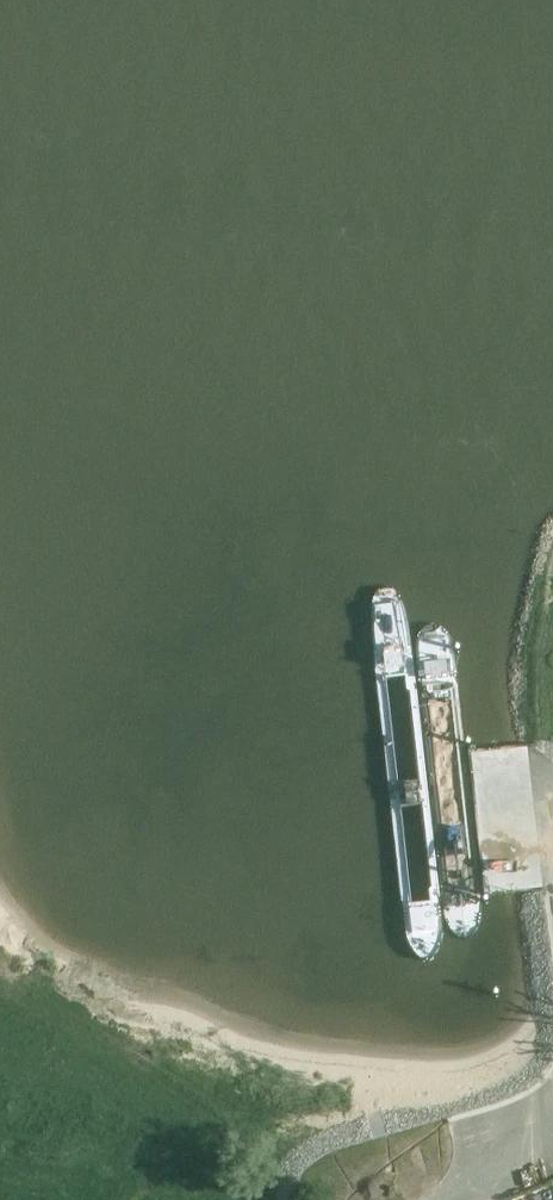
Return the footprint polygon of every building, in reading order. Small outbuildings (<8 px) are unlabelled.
[(374,1116),(277,1157),(287,1182),(384,1141),(374,1116)]
